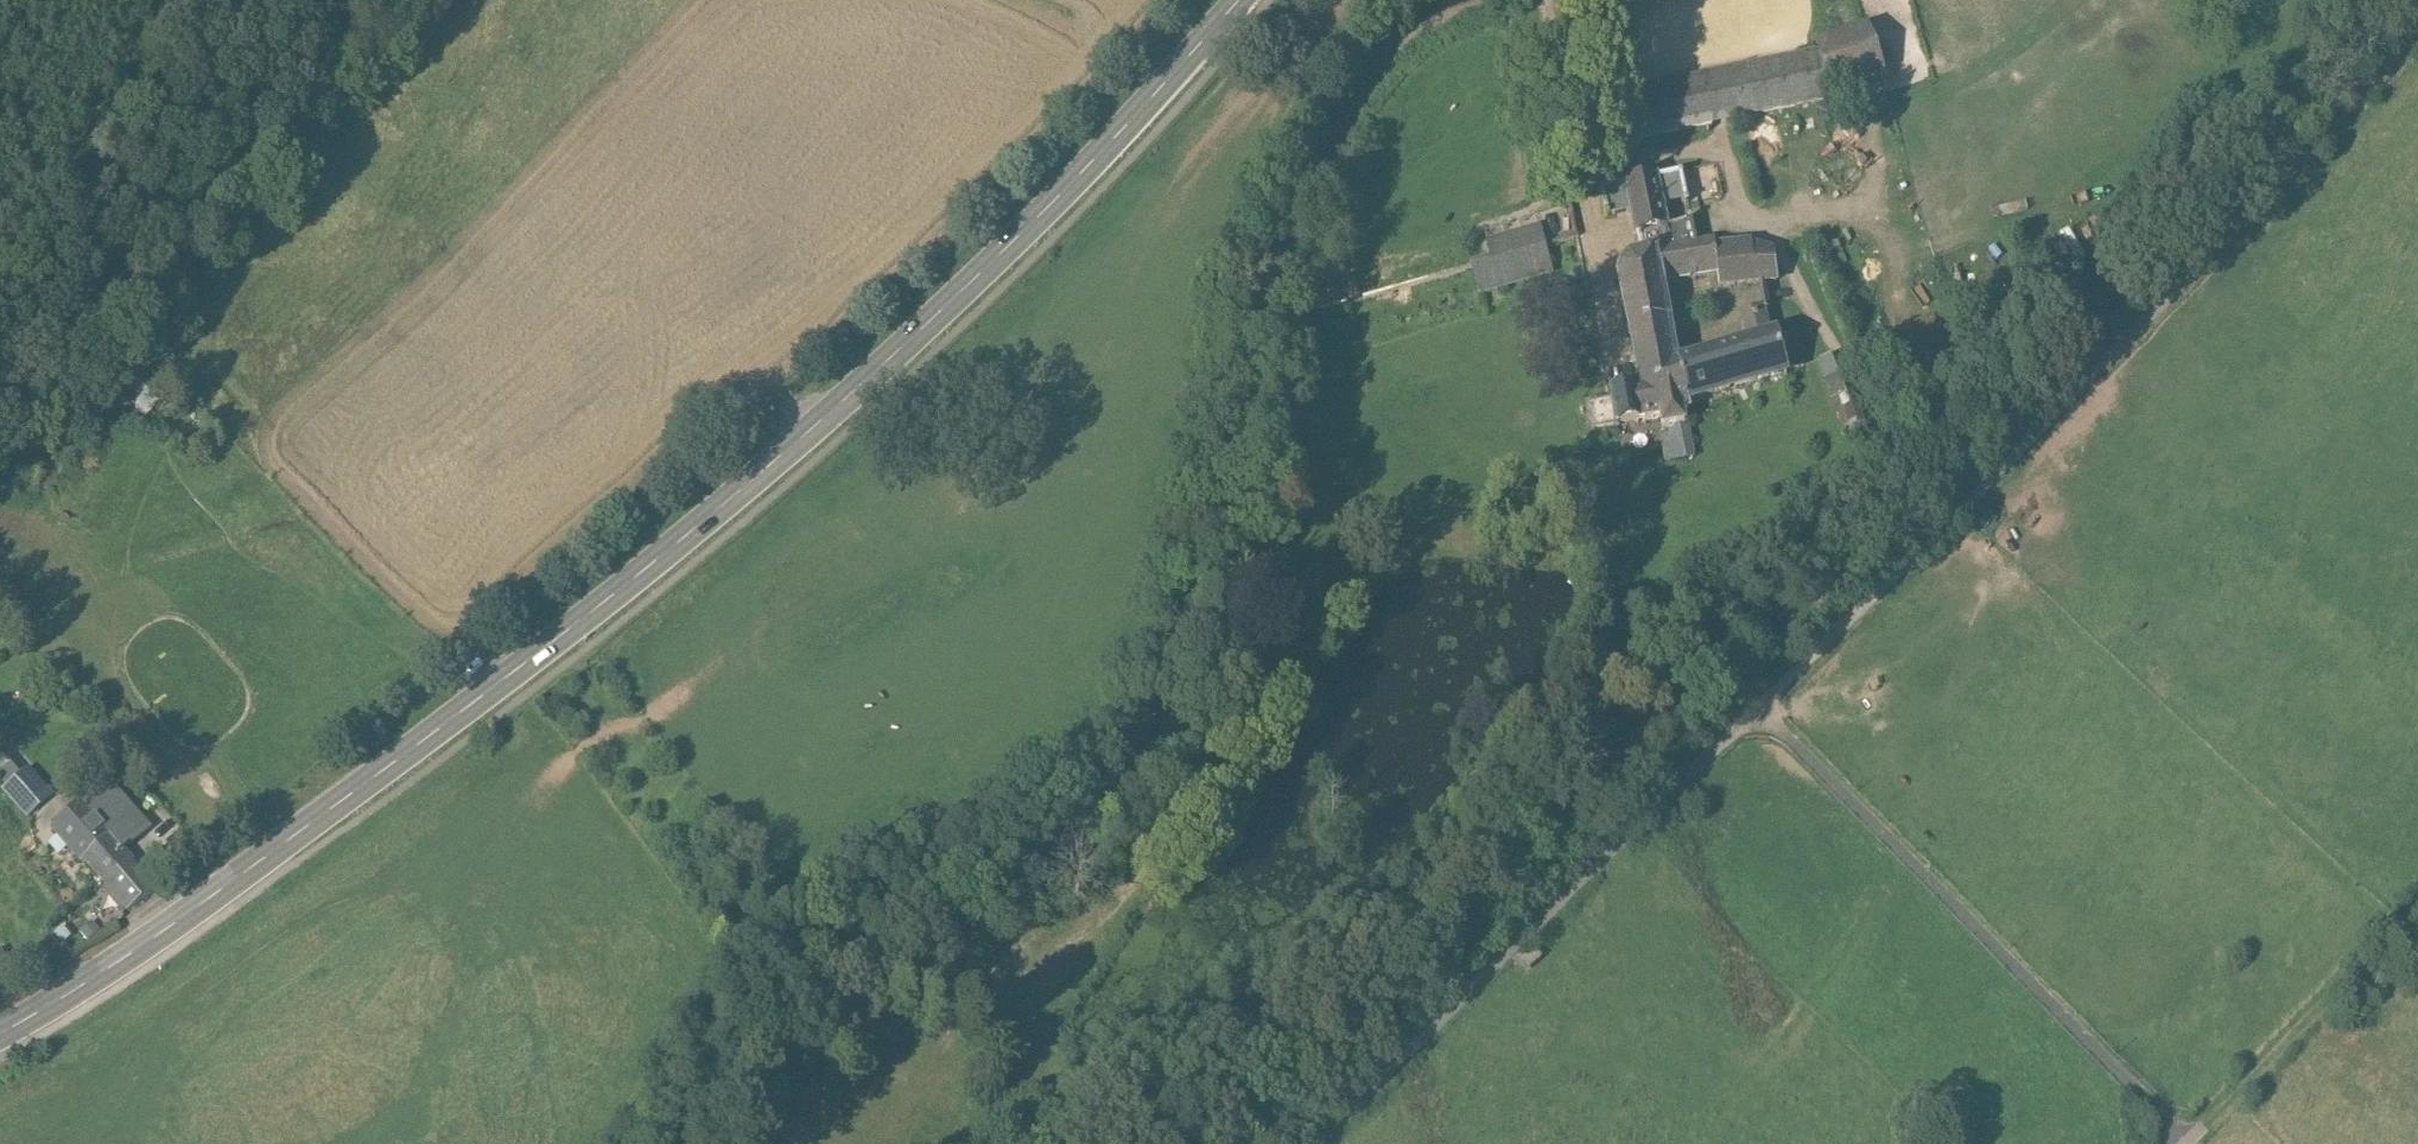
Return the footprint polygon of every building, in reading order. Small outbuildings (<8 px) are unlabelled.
[(1867,35),(1822,47),(1833,80),(1878,66),(1867,35)] [(1822,47),(1631,95),(1643,141),(1828,95),(1824,83),(1833,80),(1822,47)] [(1620,270),(1617,278),(1619,285),(1661,278),(1662,284),(1717,275),(1719,288),(1776,282),(1771,256),(1751,247),(1713,247),(1712,242),(1694,244),(1690,226),(1664,232),(1661,208),(1686,202),(1680,175),(1656,179),(1626,185),(1627,188),(1603,192),(1603,190),(1598,191),(1599,197),(1600,197),(1604,217),(1603,218),(1603,221),(1609,220),(1608,218),(1630,213),(1631,217),(1633,216),(1637,231),(1635,232),(1641,257),(1631,259),(1620,270)] [(1485,257),(1465,263),(1474,295),(1551,273),(1536,224),(1480,240),(1485,257)] [(1661,278),(1619,285),(1633,353),(1627,354),(1630,366),(1636,365),(1641,389),(1611,395),(1612,400),(1586,405),(1591,431),(1618,426),(1617,424),(1660,417),(1662,427),(1684,423),(1682,411),(1690,411),(1686,399),(1677,365),(1676,357),(1677,357),(1676,347),(1674,347),(1662,284),(1661,278)] [(1696,360),(1677,365),(1686,399),(1786,371),(1775,338),(1768,339),(1763,308),(1760,309),(1761,315),(1742,320),(1746,336),(1736,339),(1738,348),(1712,355),(1709,345),(1699,348),(1700,350),(1694,352),(1696,360)] [(1,790),(26,821),(53,799),(28,768),(1,790)] [(148,832),(111,788),(57,833),(82,862),(84,860),(130,914),(155,893),(122,854),(148,832)]
